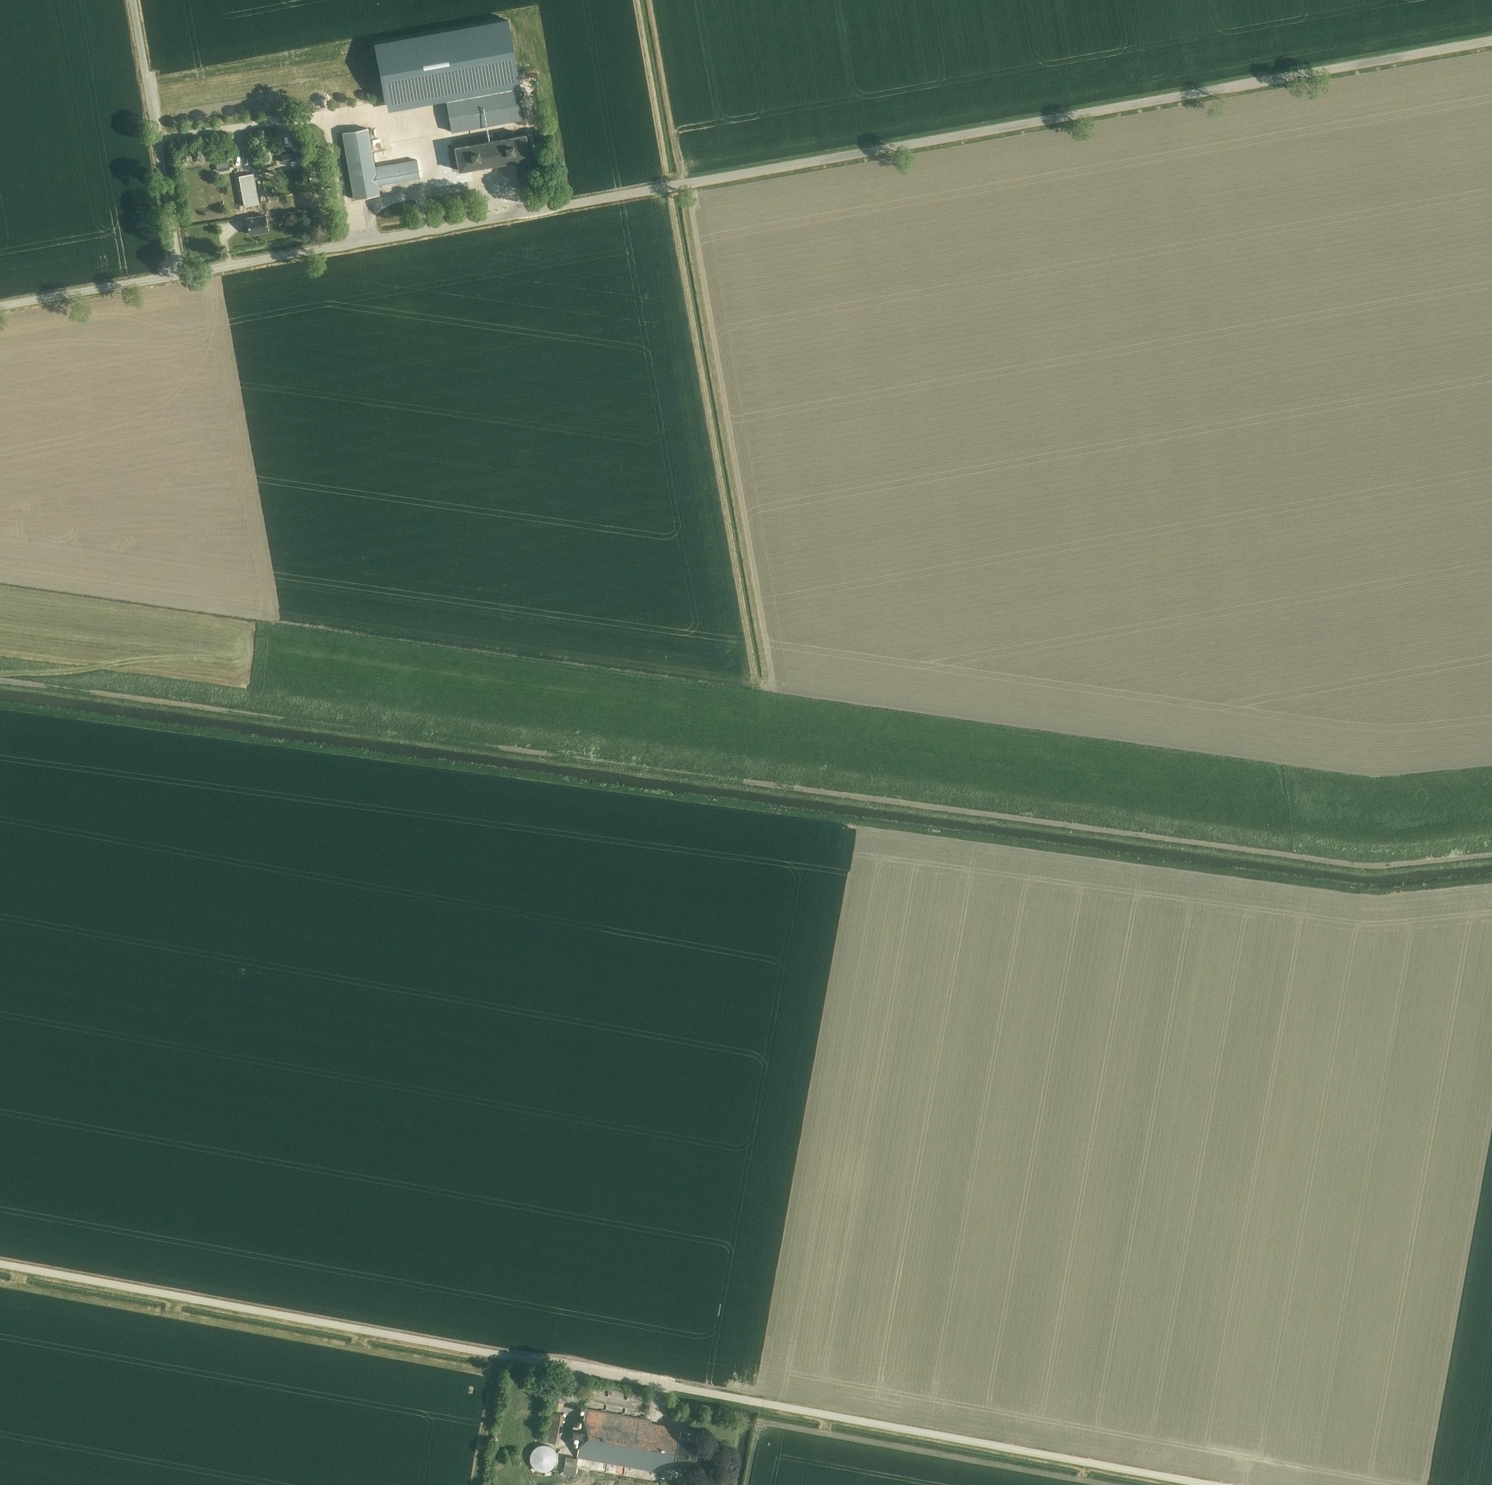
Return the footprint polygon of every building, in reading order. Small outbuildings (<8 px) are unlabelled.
[(506,21),(376,44),(387,102),(517,79),(506,21)] [(451,131),(522,118),(517,89),(446,102),(451,131)] [(374,167),(367,128),(342,132),(354,198),(379,194),(377,184),(420,177),(417,159),(374,167)] [(459,170),(529,157),(525,134),(513,136),(501,138),(479,142),(466,145),(454,147),(459,170)] [(288,153),(281,154),(283,162),(289,161),(288,153)] [(228,162),(216,164),(218,172),(230,170),(228,162)] [(260,215),(253,173),(238,176),(249,234),(267,231),(265,215),(260,215)] [(586,1408),(577,1456),(661,1471),(676,1461),(694,1465),(698,1440),(680,1436),(682,1430),(664,1426),(664,1425),(651,1422),(651,1420),(586,1408)] [(560,1444),(565,1414),(551,1411),(546,1441),(560,1444)] [(545,1473),(547,1472),(550,1471),(552,1470),(554,1469),(555,1467),(557,1464),(557,1462),(558,1459),(558,1457),(557,1454),(556,1452),(554,1450),(553,1448),(551,1447),(548,1446),(546,1445),(543,1445),(541,1445),(538,1446),(536,1447),(534,1449),(532,1451),(531,1453),(530,1456),(530,1458),(530,1461),(531,1463),(532,1466),(533,1468),(535,1469),(537,1471),(540,1472),(542,1472),(545,1473)] [(574,1475),(578,1458),(566,1456),(563,1472),(574,1475)] [(663,1471),(661,1477),(671,1479),(672,1473),(663,1471)]
